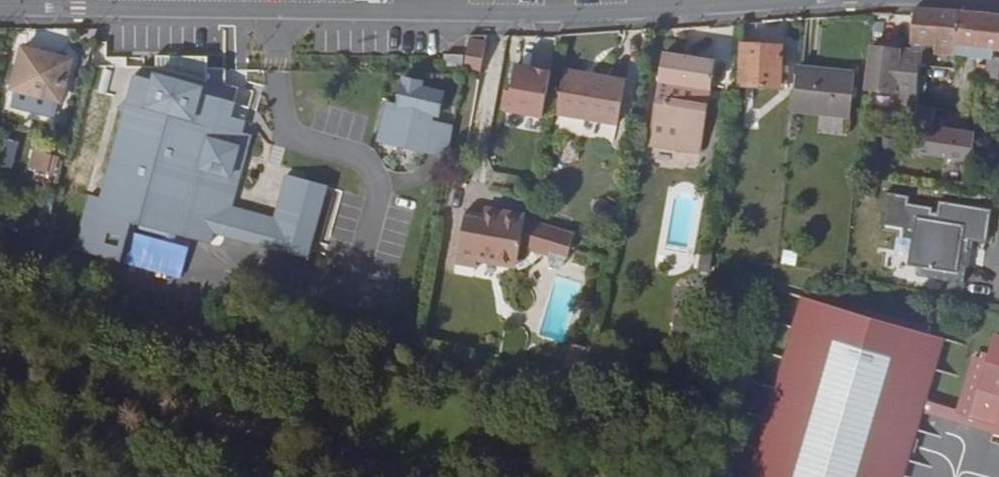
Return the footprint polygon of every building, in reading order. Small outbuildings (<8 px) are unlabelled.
[(913,10),(909,42),(934,45),(957,48),(961,12),(913,10)] [(961,12),(957,48),(998,53),(998,16),(961,12)] [(468,39),(461,73),(479,76),(486,43),(468,39)] [(781,47),(739,45),(738,86),(780,88),(781,47)] [(957,48),(934,45),(933,55),(956,57),(957,48)] [(920,54),(868,48),(863,91),(900,95),(900,99),(916,101),(920,54)] [(14,91),(59,102),(61,102),(71,62),(22,49),(12,90),(14,91)] [(692,87),(709,91),(714,63),(663,55),(649,146),(699,154),(706,107),(689,104),(692,87)] [(990,58),(988,80),(998,81),(998,59),(990,58)] [(73,245),(174,272),(181,248),(123,231),(125,222),(204,245),(208,234),(301,261),(322,189),(289,179),(273,231),(214,213),(244,108),(229,103),(233,88),(224,85),(224,70),(207,70),(207,60),(156,61),(156,71),(105,68),(97,94),(125,103),(97,200),(87,196),(73,245)] [(541,118),(552,68),(516,61),(505,110),(541,118)] [(796,67),(791,114),(850,119),(854,74),(796,67)] [(625,81),(564,71),(555,115),(617,126),(625,81)] [(445,87),(401,78),(395,104),(386,103),(377,143),(425,155),(434,114),(439,115),(445,87)] [(706,107),(709,91),(692,87),(689,104),(706,107)] [(54,119),(59,102),(14,91),(10,107),(54,119)] [(916,108),(912,156),(971,164),(975,135),(930,129),(932,110),(916,108)] [(539,130),(540,115),(507,113),(506,128),(539,130)] [(18,140),(3,137),(0,153),(0,165),(12,168),(18,140)] [(29,151),(28,170),(57,172),(58,153),(29,151)] [(983,268),(990,208),(937,202),(937,207),(909,204),(910,196),(885,193),(881,227),(911,230),(906,273),(965,280),(966,266),(983,268)] [(565,251),(574,228),(525,209),(498,205),(497,209),(465,203),(455,253),(474,257),(476,249),(517,257),(519,239),(549,247),(547,253),(550,256),(553,258),(558,260),(562,256),(564,251),(565,251)] [(924,407),(998,429),(998,339),(994,337),(988,362),(973,357),(959,405),(928,395),(943,344),(805,302),(752,476),(903,476),(924,407)]
